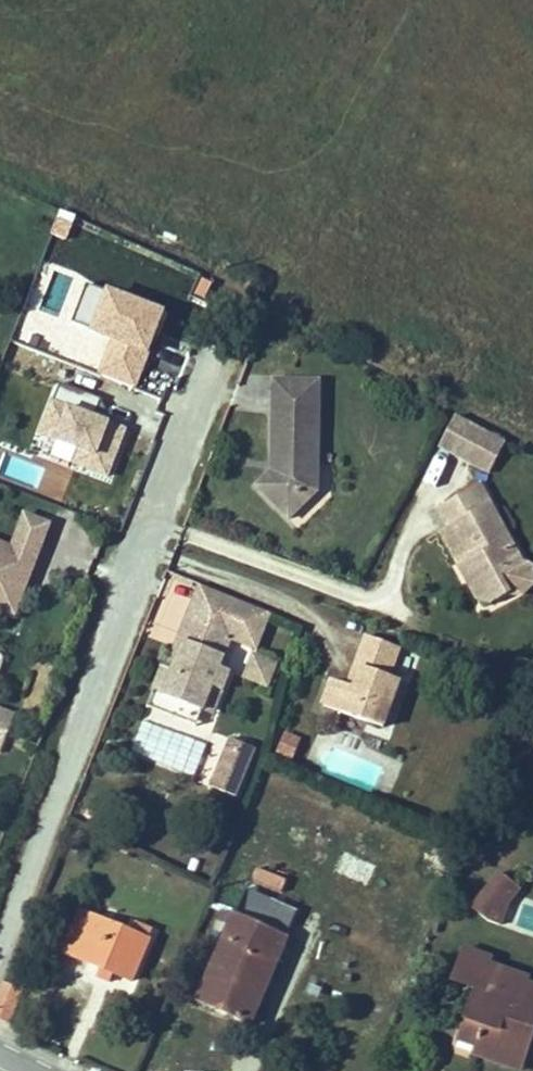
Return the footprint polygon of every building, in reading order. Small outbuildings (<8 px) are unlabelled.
[(138,386),(166,304),(87,277),(72,321),(109,334),(96,371),(138,386)] [(204,298),(212,284),(203,280),(196,294),(204,298)] [(279,474),(262,491),(289,518),(318,491),(319,381),(274,381),(272,453),(280,454),(279,474)] [(109,481),(131,415),(53,389),(31,455),(109,481)] [(456,416),(439,446),(490,473),(506,443),(456,416)] [(279,474),(280,454),(272,453),(272,472),(257,486),(262,491),(279,474)] [(522,561),(479,485),(437,508),(447,526),(453,523),(475,564),(464,571),(478,597),(494,602),(511,593),(500,574),(522,561)] [(44,542),(50,524),(25,515),(19,532),(44,542)] [(447,526),(441,529),(464,571),(475,564),(453,523),(447,526)] [(37,558),(44,542),(19,532),(12,548),(37,558)] [(37,558),(12,548),(0,543),(0,609),(15,615),(37,558)] [(532,585),(532,573),(532,567),(522,561),(500,574),(511,593),(522,595),(532,585)] [(270,613),(201,585),(179,640),(185,643),(174,671),(163,667),(154,692),(202,711),(212,686),(222,690),(230,671),(220,667),(231,638),(256,648),(270,613)] [(272,624),(265,643),(285,650),(292,631),(272,624)] [(349,686),(333,681),(324,706),(384,728),(401,682),(390,677),(401,648),(367,636),(356,666),(362,669),(355,688),(349,686)] [(277,664),(253,655),(244,678),(268,687),(277,664)] [(362,669),(356,666),(349,686),(355,688),(362,669)] [(212,715),(222,690),(212,686),(202,711),(212,715)] [(202,711),(154,692),(148,707),(196,726),(202,711)] [(8,733),(15,716),(0,710),(0,730),(8,733)] [(8,733),(0,730),(0,753),(8,733)] [(221,759),(248,770),(257,750),(230,738),(221,759)] [(221,759),(210,786),(236,797),(248,770),(221,759)] [(521,889),(501,873),(472,909),(488,921),(500,925),(508,905),(521,889)] [(288,937),(298,912),(246,890),(235,915),(288,937)] [(115,973),(132,981),(153,929),(136,923),(132,932),(81,912),(65,952),(102,968),(115,973)] [(250,1025),(288,937),(235,915),(198,1003),(250,1025)] [(529,984),(530,979),(491,965),(493,959),(463,949),(452,980),(476,989),(458,1039),(476,1046),(514,1059),(521,1039),(528,1042),(532,1026),(532,986),(529,984)] [(115,973),(102,968),(99,977),(111,982),(115,973)] [(0,995),(0,1018),(8,1022),(20,991),(4,984),(0,995)] [(523,1070),(532,1042),(532,1026),(528,1042),(521,1039),(514,1059),(476,1046),(473,1053),(523,1070)]
